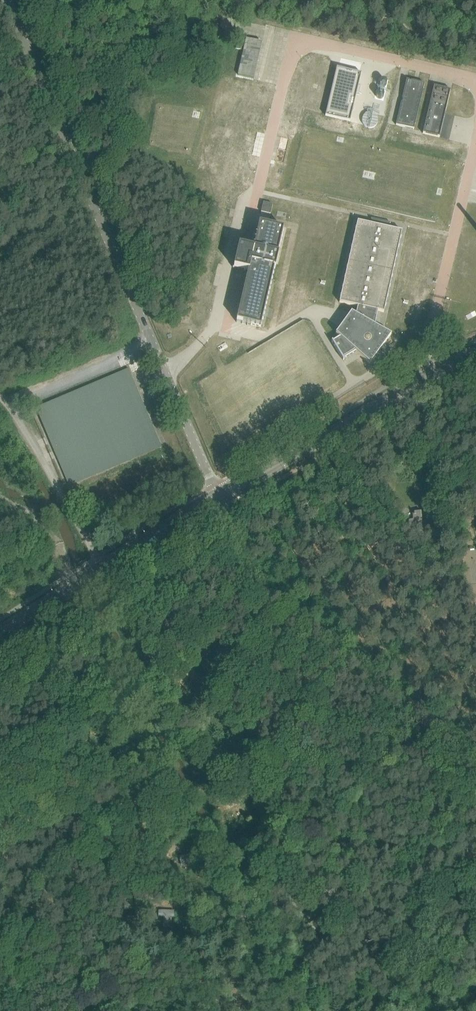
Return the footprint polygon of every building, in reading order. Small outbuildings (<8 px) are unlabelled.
[(238,75),(254,78),(262,42),(246,38),(238,75)] [(337,66),(325,115),(350,121),(361,72),(337,66)] [(425,84),(407,79),(396,125),(414,129),(425,84)] [(451,90),(434,86),(423,133),(440,137),(451,90)] [(263,202),(261,212),(271,214),(273,204),(263,202)] [(372,219),(371,224),(358,221),(339,302),(358,306),(356,314),(351,312),(336,333),(340,337),(333,341),(332,340),(331,341),(340,355),(343,360),(344,359),(344,358),(356,351),(370,364),(391,334),(375,325),(378,311),(384,312),(402,231),(389,228),(390,223),(391,223),(371,218),(371,219),(372,219)] [(259,223),(253,248),(239,245),(234,268),(248,271),(236,321),(261,327),(274,269),(275,269),(279,254),(278,254),(283,228),(259,223)] [(160,445),(129,364),(34,402),(34,403),(66,483),(160,445)] [(411,521),(410,521),(411,530),(424,529),(422,512),(414,512),(415,522),(411,523),(411,521)] [(184,609),(182,602),(170,606),(173,613),(184,609)] [(143,636),(149,639),(153,630),(148,627),(143,636)] [(176,653),(185,649),(183,642),(173,647),(176,653)] [(58,760),(67,751),(60,746),(52,755),(58,760)] [(59,830),(57,824),(51,826),(58,846),(63,844),(59,830)] [(187,855),(180,856),(182,866),(189,864),(187,855)] [(306,926),(300,930),(303,936),(310,932),(306,926)] [(413,961),(416,965),(424,960),(421,955),(413,961)]
